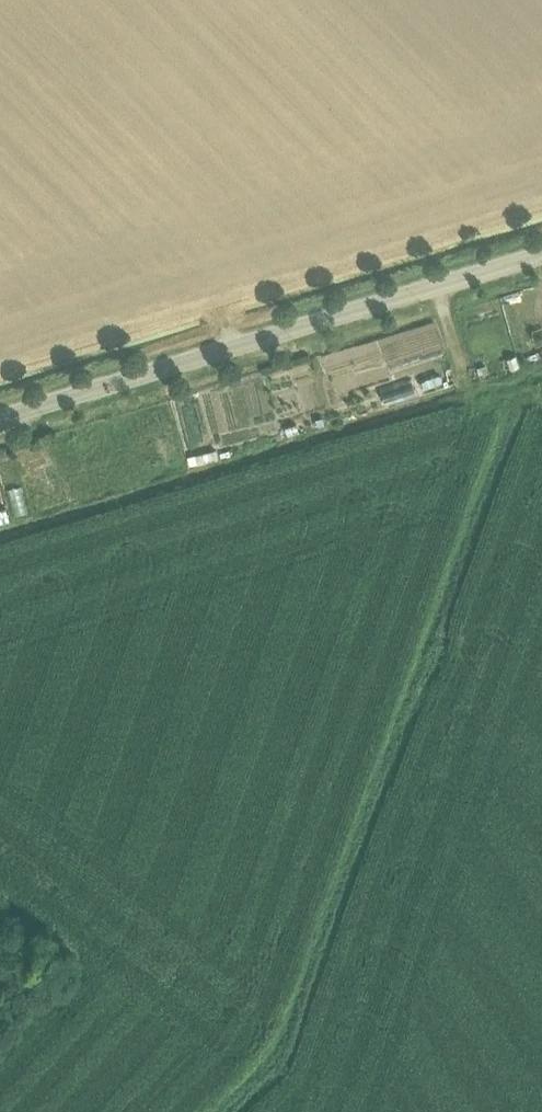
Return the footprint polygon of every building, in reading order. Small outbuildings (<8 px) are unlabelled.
[(350,409),(341,412),(344,420),(352,417),(350,409)] [(323,420),(317,422),(319,429),(325,427),(323,420)] [(200,454),(189,457),(192,465),(202,462),(200,454)] [(65,494),(58,496),(60,503),(67,501),(65,494)]
